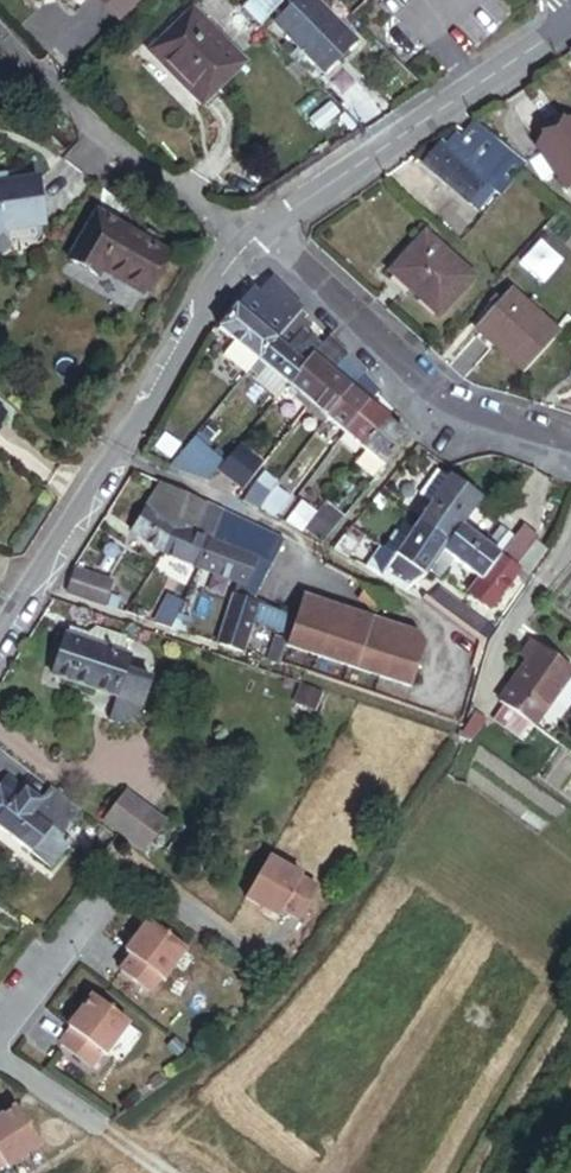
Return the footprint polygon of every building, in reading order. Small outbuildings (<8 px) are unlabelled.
[(257,27),(281,4),(276,0),(251,0),(241,10),(257,27)] [(309,0),(301,0),(275,26),(291,42),(281,52),(294,64),(303,55),(323,75),(354,44),(309,0)] [(191,13),(147,55),(199,108),(242,66),(191,13)] [(362,135),(380,122),(355,96),(339,111),(362,135)] [(530,166),(478,122),(471,132),(522,175),(530,166)] [(534,150),(566,192),(570,188),(570,123),(534,150)] [(496,206),(522,175),(471,132),(462,142),(457,138),(447,150),(442,145),(424,166),(480,214),(490,201),(496,206)] [(2,231),(44,223),(35,179),(0,186),(0,233),(2,231)] [(164,247),(112,213),(83,258),(109,275),(112,271),(137,287),(164,247)] [(548,230),(560,241),(570,228),(559,217),(548,230)] [(471,280),(423,237),(390,273),(439,316),(471,280)] [(278,292),(268,284),(246,299),(246,300),(261,312),(278,292)] [(557,335),(508,291),(474,330),(523,374),(557,335)] [(298,314),(301,310),(278,292),(261,312),(246,300),(220,331),(236,345),(258,363),(298,314)] [(290,389),(325,347),(311,335),(316,330),(298,314),(258,363),(290,389)] [(338,371),(344,363),(331,352),(336,346),(330,340),(325,347),(290,389),(311,405),(338,371)] [(258,363),(236,345),(230,352),(251,370),(258,363)] [(348,358),(336,346),(331,352),(344,363),(348,358)] [(344,363),(338,371),(355,385),(362,375),(348,358),(344,363)] [(290,389),(258,363),(251,370),(259,376),(256,380),(280,400),(290,389)] [(328,419),(355,385),(338,371),(311,405),(328,419)] [(362,375),(355,385),(374,400),(379,393),(362,375)] [(347,435),(374,400),(355,385),(328,419),(347,435)] [(0,387),(0,414),(13,397),(0,387)] [(366,450),(389,421),(383,417),(386,413),(374,400),(347,435),(366,450)] [(385,466),(408,437),(389,421),(366,450),(385,466)] [(224,463),(194,438),(177,459),(170,468),(175,470),(203,480),(208,482),(224,463)] [(422,495),(434,504),(441,493),(455,503),(446,514),(462,526),(481,501),(453,480),(452,480),(440,472),(422,495)] [(261,484),(247,502),(260,509),(261,507),(272,493),(261,484)] [(196,534),(207,504),(162,485),(131,534),(162,555),(178,527),(196,534)] [(276,517),(290,498),(276,487),(272,493),(261,507),(276,517)] [(462,526),(446,514),(455,503),(441,493),(434,504),(419,524),(448,545),(462,526)] [(326,502),(316,515),(306,529),(324,543),(345,516),(340,512),(326,502)] [(340,512),(345,516),(352,507),(347,502),(340,512)] [(198,570),(224,512),(207,504),(196,534),(178,527),(162,555),(198,570)] [(301,506),(287,524),(303,532),(306,529),(316,515),(301,506)] [(241,587),(264,532),(224,512),(198,570),(240,586),(241,587)] [(448,545),(419,524),(409,537),(409,538),(438,560),(448,545)] [(479,579),(498,554),(462,526),(448,545),(438,560),(432,568),(443,576),(454,561),(479,579)] [(353,527),(335,548),(348,557),(365,536),(353,527)] [(519,570),(541,540),(525,528),(503,558),(519,570)] [(409,538),(409,537),(399,529),(384,548),(395,556),(409,538)] [(276,538),(264,532),(241,587),(240,586),(232,607),(238,602),(253,606),(273,565),(283,542),(276,538)] [(512,543),(500,534),(492,544),(504,553),(512,543)] [(438,560),(409,538),(395,556),(424,578),(432,568),(438,560)] [(533,580),(519,570),(503,558),(498,554),(479,579),(468,595),(490,612),(515,578),(527,587),(533,580)] [(407,593),(424,578),(395,556),(379,576),(407,593)] [(273,565),(253,606),(258,607),(287,616),(298,619),(302,608),(280,601),(292,573),(273,565)] [(112,580),(77,569),(71,592),(105,603),(112,580)] [(439,591),(431,601),(461,624),(469,613),(439,591)] [(155,625),(170,629),(176,616),(182,604),(168,598),(155,625)] [(232,607),(219,645),(243,654),(253,621),(258,607),(253,606),(238,602),(232,607)] [(287,616),(258,607),(253,621),(283,629),(287,616)] [(185,634),(189,621),(176,616),(170,629),(185,634)] [(298,619),(287,616),(283,629),(293,632),(298,619)] [(144,678),(126,671),(130,657),(120,654),(125,639),(97,629),(94,636),(70,628),(52,678),(115,700),(107,724),(111,724),(121,722),(125,719),(132,712),(134,706),(144,678)] [(290,641),(278,637),(270,662),(282,666),(290,641)] [(570,680),(570,672),(532,644),(520,660),(528,665),(501,703),(537,728),(570,680)] [(322,698),(300,690),(294,707),(316,714),(322,698)] [(406,690),(401,705),(437,717),(442,702),(406,690)] [(497,710),(487,703),(474,721),(483,728),(497,710)] [(13,777),(0,794),(0,825),(57,872),(83,841),(73,833),(92,810),(59,788),(47,804),(13,777)] [(164,814),(139,793),(115,821),(140,842),(164,814)] [(179,827),(164,814),(140,842),(155,855),(179,827)] [(291,914),(307,923),(325,892),(309,883),(310,880),(277,862),(255,902),(287,920),(291,914)] [(127,976),(156,998),(167,984),(170,986),(195,954),(158,925),(133,956),(139,961),(127,976)] [(85,1082),(89,1085),(122,1044),(86,1016),(53,1057),(56,1059),(44,1074),(73,1096),(85,1082)] [(12,1172),(45,1152),(22,1116),(0,1129),(0,1172),(5,1172),(10,1170),(12,1172)]
